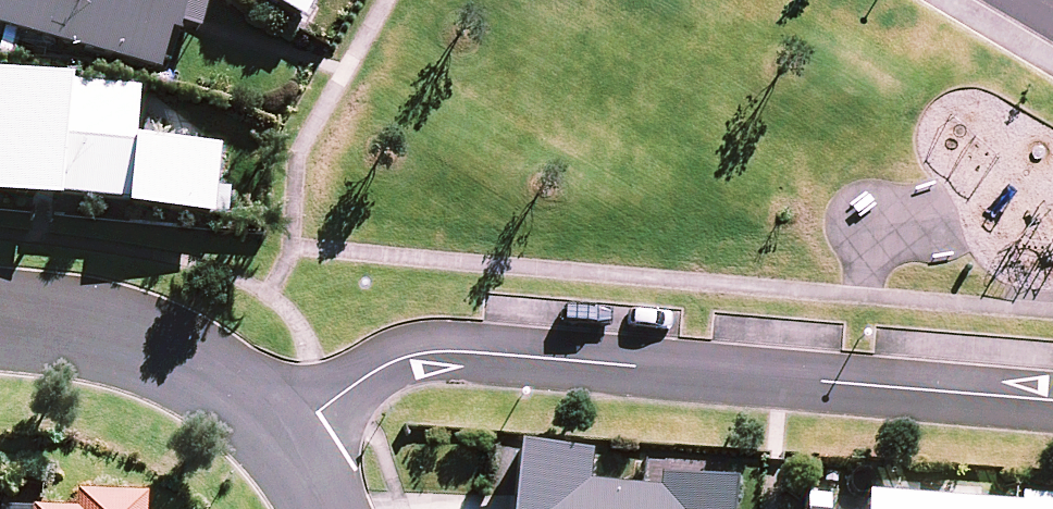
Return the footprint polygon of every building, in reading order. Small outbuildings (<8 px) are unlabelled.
[(180,80),(202,0),(0,0),(0,29),(180,80)] [(298,20),(310,0),(264,0),(298,20)] [(0,76),(0,194),(210,215),(217,150),(130,141),(135,90),(0,76)] [(514,466),(510,508),(726,508),(729,484),(657,477),(656,492),(583,485),(586,453),(516,446),(514,466)] [(867,482),(865,508),(1016,508),(975,506),(976,489),(867,482)] [(81,494),(80,508),(147,508),(147,497),(81,494)] [(1018,499),(1017,508),(1052,508),(1052,501),(1018,499)]
